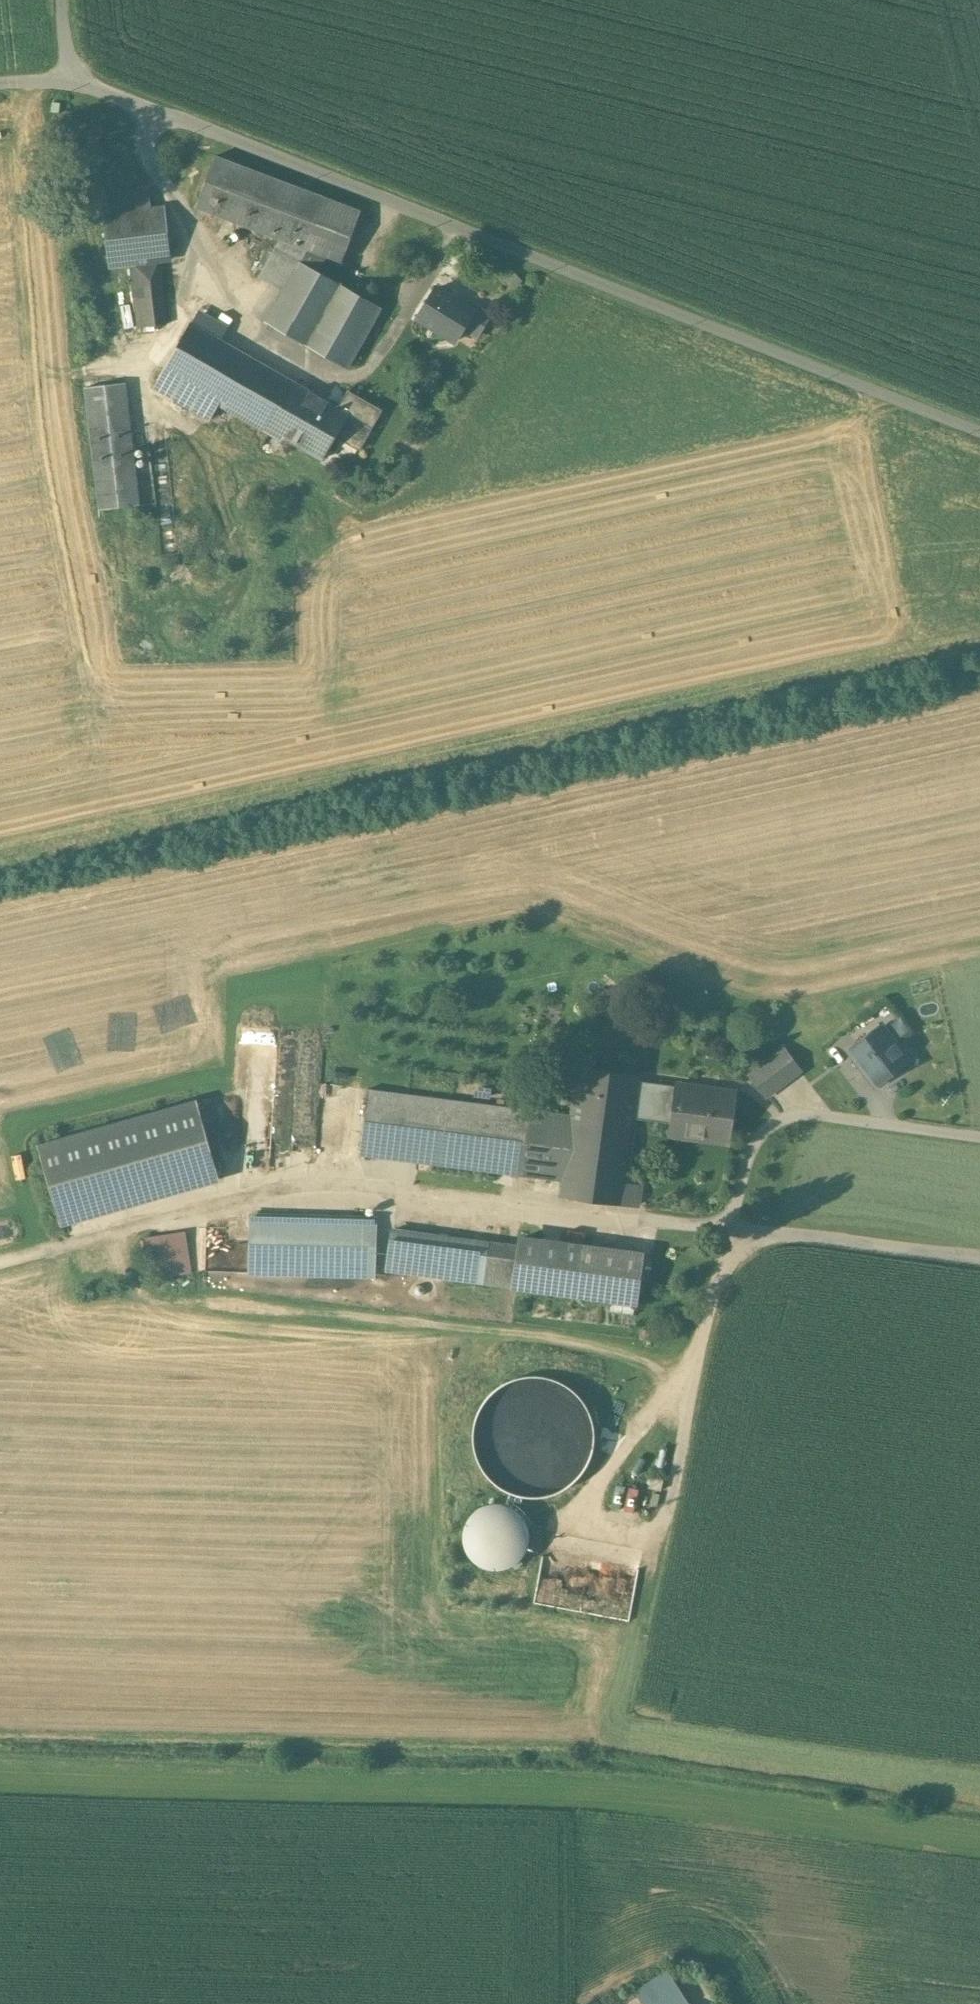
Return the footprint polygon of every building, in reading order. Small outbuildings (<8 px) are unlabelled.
[(325,197),(218,155),(197,206),(305,248),(325,197)] [(163,209),(105,216),(111,265),(169,259),(163,209)] [(380,308),(301,262),(266,323),(345,368),(380,308)] [(160,264),(130,267),(137,328),(167,325),(160,264)] [(474,311),(437,289),(418,319),(455,342),(463,328),(473,313),(474,311)] [(477,315),(473,313),(463,328),(477,337),(490,316),(480,310),(477,315)] [(265,367),(190,325),(165,369),(221,401),(284,437),(309,392),(265,367)] [(221,401),(165,369),(154,387),(210,419),(221,401)] [(125,383),(85,388),(100,511),(139,506),(125,383)] [(339,409),(309,392),(284,437),(323,459),(336,436),(359,449),(380,411),(349,393),(339,409)] [(881,1026),(849,1050),(876,1085),(908,1061),(881,1026)] [(784,1050),(750,1076),(766,1097),(800,1071),(784,1050)] [(638,1079),(581,1071),(575,1116),(566,1182),(564,1195),(638,1205),(641,1187),(624,1185),(635,1107),(674,1112),(677,1086),(637,1081),(638,1079)] [(710,1092),(698,1090),(699,1087),(678,1084),(674,1112),(670,1136),(672,1136),(672,1132),(728,1139),(727,1143),(728,1144),(736,1092),(711,1089),(710,1092)] [(575,1116),(368,1089),(360,1155),(566,1182),(575,1116)] [(194,1103),(41,1147),(63,1224),(217,1180),(194,1103)] [(374,1219),(253,1215),(252,1272),(373,1276),(374,1219)] [(520,1247),(393,1230),(388,1270),(515,1287),(520,1247)] [(186,1231),(146,1238),(152,1279),(192,1272),(186,1231)] [(578,1246),(521,1238),(520,1247),(515,1287),(572,1295),(578,1246)] [(642,1255),(578,1246),(572,1295),(611,1300),(635,1303),(636,1303),(642,1255)] [(635,1303),(611,1300),(609,1313),(634,1316),(635,1303)] [(535,1513),(538,1501),(587,1478),(599,1434),(576,1384),(531,1372),(486,1393),(477,1428),(481,1436),(479,1443),(506,1502),(505,1505),(535,1513)] [(663,1480),(651,1477),(649,1488),(661,1491),(663,1480)] [(540,1556),(530,1519),(525,1520),(520,1502),(501,1506),(502,1507),(468,1516),(482,1571),(540,1556)]
